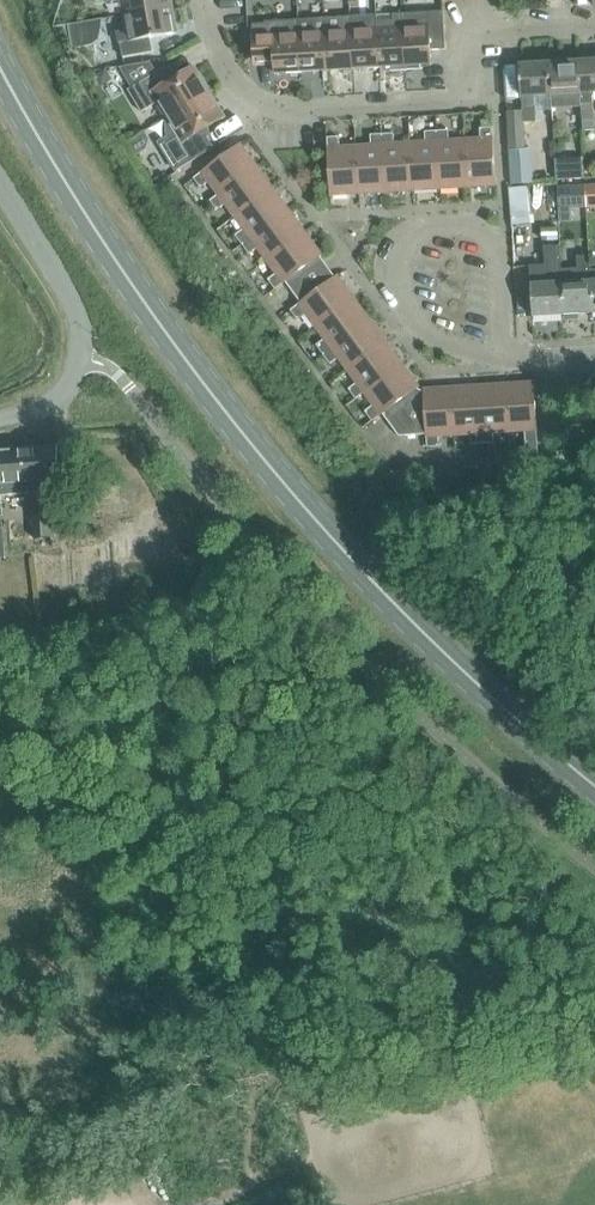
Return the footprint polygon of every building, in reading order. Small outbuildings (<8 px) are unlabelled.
[(124,15),(171,7),(170,0),(121,0),(124,15)] [(171,7),(124,15),(129,41),(120,43),(123,58),(152,53),(150,38),(176,34),(171,7)] [(402,14),(405,67),(405,71),(420,70),(420,66),(431,65),(431,51),(445,50),(443,8),(401,11),(402,14)] [(402,14),(376,15),(379,68),(405,67),(402,14)] [(376,15),(350,16),(353,70),(379,68),(376,15)] [(350,16),(324,18),(327,71),(353,70),(350,16)] [(324,18),(298,19),(302,73),(327,71),(324,18)] [(302,73),(298,19),(267,21),(267,24),(252,25),(254,61),(274,60),(275,74),(302,73)] [(593,94),(594,94),(594,61),(577,62),(578,95),(581,95),(583,130),(594,129),(594,121),(593,94)] [(577,62),(548,64),(550,96),(553,96),(554,120),(564,120),(563,96),(578,95),(577,62)] [(519,98),(521,98),(523,112),(507,113),(509,151),(510,186),(532,185),(531,150),(526,150),(524,123),(536,122),(536,107),(535,107),(535,97),(550,96),(548,64),(517,66),(519,98)] [(131,89),(128,91),(141,113),(158,102),(168,118),(209,93),(194,68),(171,82),(164,69),(157,73),(131,89)] [(104,71),(95,76),(101,86),(110,81),(104,71)] [(168,138),(160,143),(177,171),(214,149),(207,138),(211,136),(206,128),(224,117),(209,93),(168,118),(169,120),(165,123),(166,134),(168,138)] [(480,139),(464,140),(467,188),(495,186),(492,138),(491,128),(479,129),(480,139)] [(127,142),(135,156),(147,149),(149,139),(145,131),(127,142)] [(448,131),(437,132),(440,189),(467,188),(464,140),(449,141),(448,131)] [(425,142),(410,143),(413,191),(440,189),(437,132),(425,132),(425,142)] [(393,134),(382,135),(385,193),(413,191),(410,143),(394,144),(393,134)] [(371,146),(355,147),(358,194),(385,193),(382,135),(370,136),(371,146)] [(358,194),(355,147),(339,147),(339,137),(327,138),(328,148),(327,148),(330,196),(358,194)] [(209,183),(218,195),(257,167),(240,144),(202,173),(194,179),(201,189),(209,183)] [(584,157),(555,158),(556,178),(585,177),(584,157)] [(225,205),(234,217),(273,189),(257,167),(218,195),(210,201),(217,211),(225,205)] [(164,174),(152,181),(155,185),(166,178),(164,174)] [(586,208),(594,208),(594,184),(585,185),(586,208)] [(585,185),(557,186),(558,210),(571,209),(586,208),(585,185)] [(530,223),(527,186),(508,188),(511,224),(530,223)] [(235,236),(242,245),(289,211),(273,189),(234,217),(244,230),(235,236)] [(257,249),(267,261),(306,234),(289,211),(242,245),(249,255),(257,249)] [(557,227),(541,227),(542,240),(558,239),(557,227)] [(285,283),(320,257),(322,256),(306,234),(267,261),(276,274),(268,280),(275,290),(283,284),(285,283)] [(578,268),(561,269),(562,283),(561,283),(563,316),(592,314),(590,282),(591,282),(590,269),(589,256),(577,257),(578,268)] [(285,283),(300,303),(335,278),(320,257),(285,283)] [(563,316),(561,283),(562,283),(561,269),(561,258),(536,259),(538,285),(531,285),(533,317),(563,316)] [(306,314),(315,327),(354,299),(337,276),(335,278),(300,303),(298,305),(299,305),(290,311),(297,320),(306,314)] [(316,346),(323,355),(370,321),(354,299),(315,327),(324,340),(316,346)] [(338,359),(348,371),(386,343),(370,321),(323,355),(330,365),(338,359)] [(356,399),(364,393),(402,365),(386,343),(348,371),(357,384),(349,390),(356,399)] [(382,414),(417,389),(419,387),(402,365),(364,393),(373,406),(365,412),(372,421),(380,415),(380,416),(382,414)] [(534,383),(506,385),(509,432),(525,431),(525,441),(537,441),(536,431),(537,431),(534,383)] [(506,385),(479,386),(482,444),(494,443),(493,433),(509,432),(506,385)] [(479,386),(451,388),(454,436),(470,435),(471,445),(482,444),(479,386)] [(424,392),(426,435),(426,438),(427,437),(427,448),(439,447),(438,437),(454,436),(451,388),(423,390),(424,392)] [(399,437),(426,435),(424,392),(417,389),(382,414),(399,437)] [(0,485),(1,496),(29,494),(28,484),(33,483),(34,493),(60,492),(60,482),(57,448),(0,452),(0,485)] [(32,515),(34,539),(53,538),(51,514),(32,515)]
